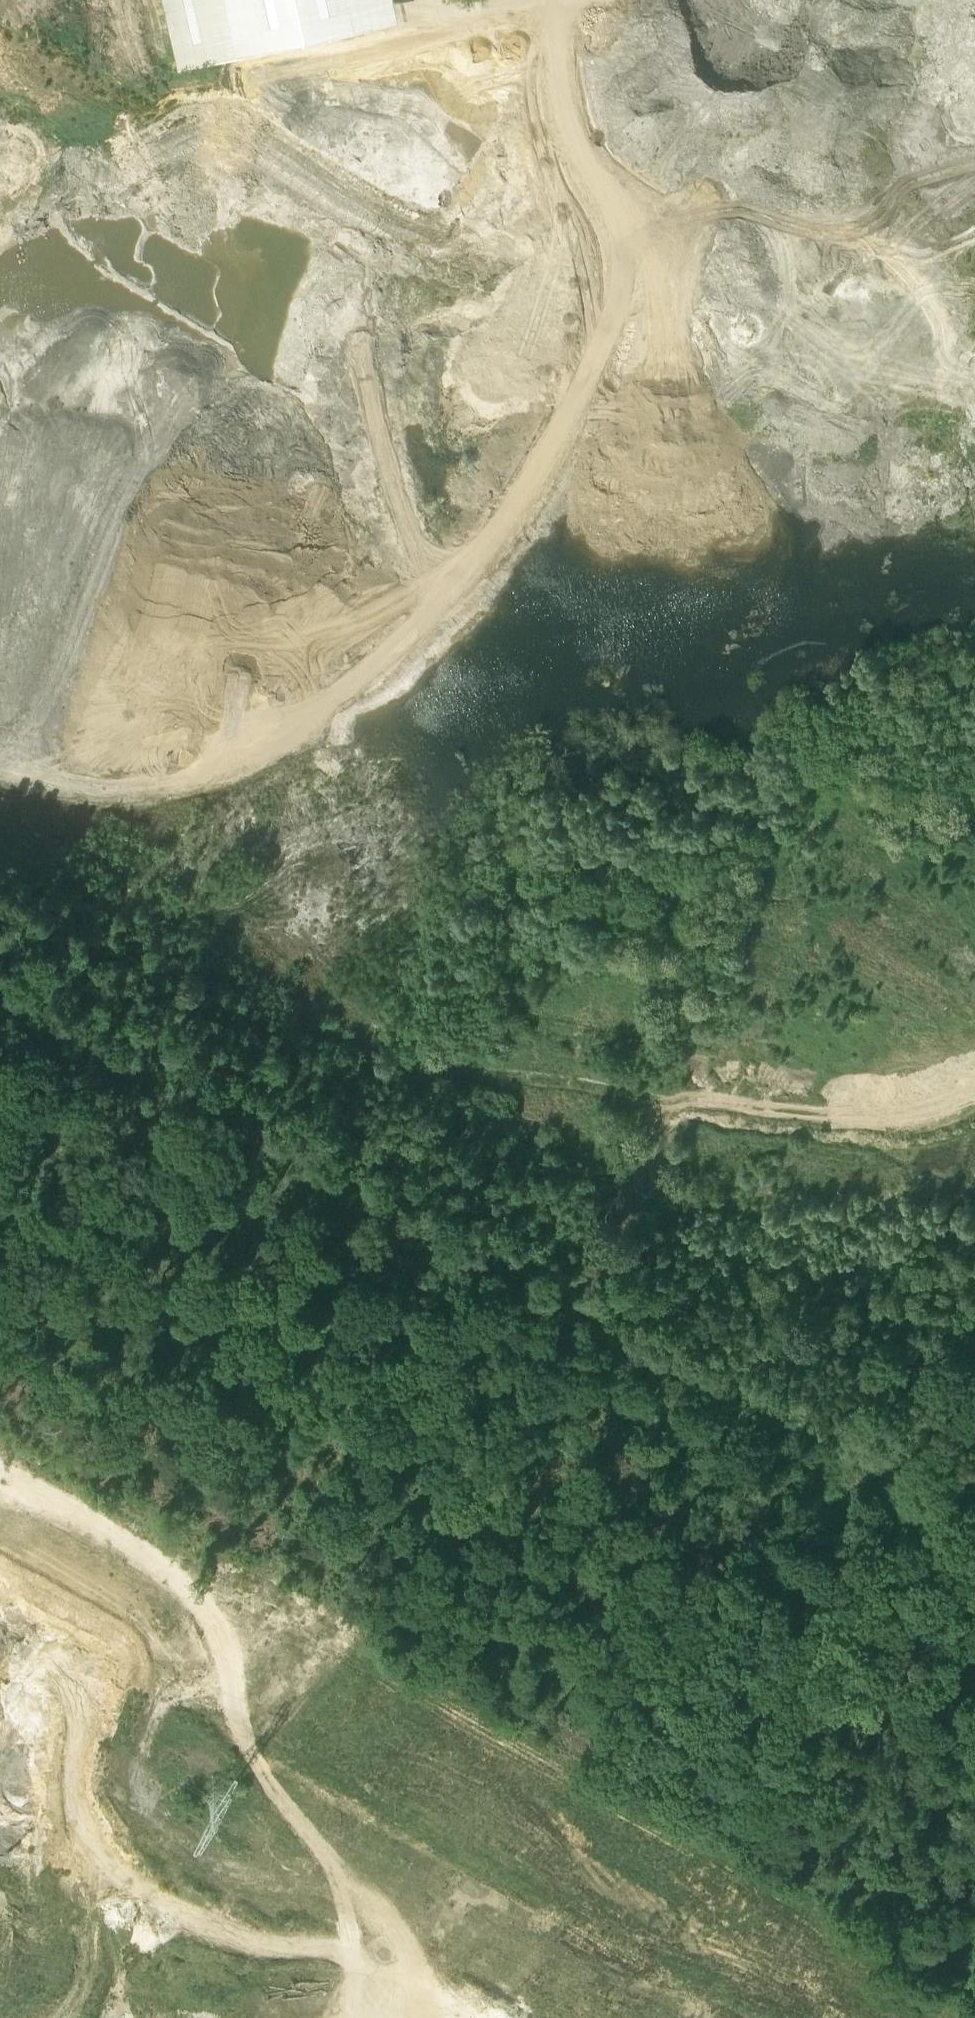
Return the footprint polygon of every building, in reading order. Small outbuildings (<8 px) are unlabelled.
[(180,64),(235,54),(375,24),(370,0),(165,0),(180,64)]
